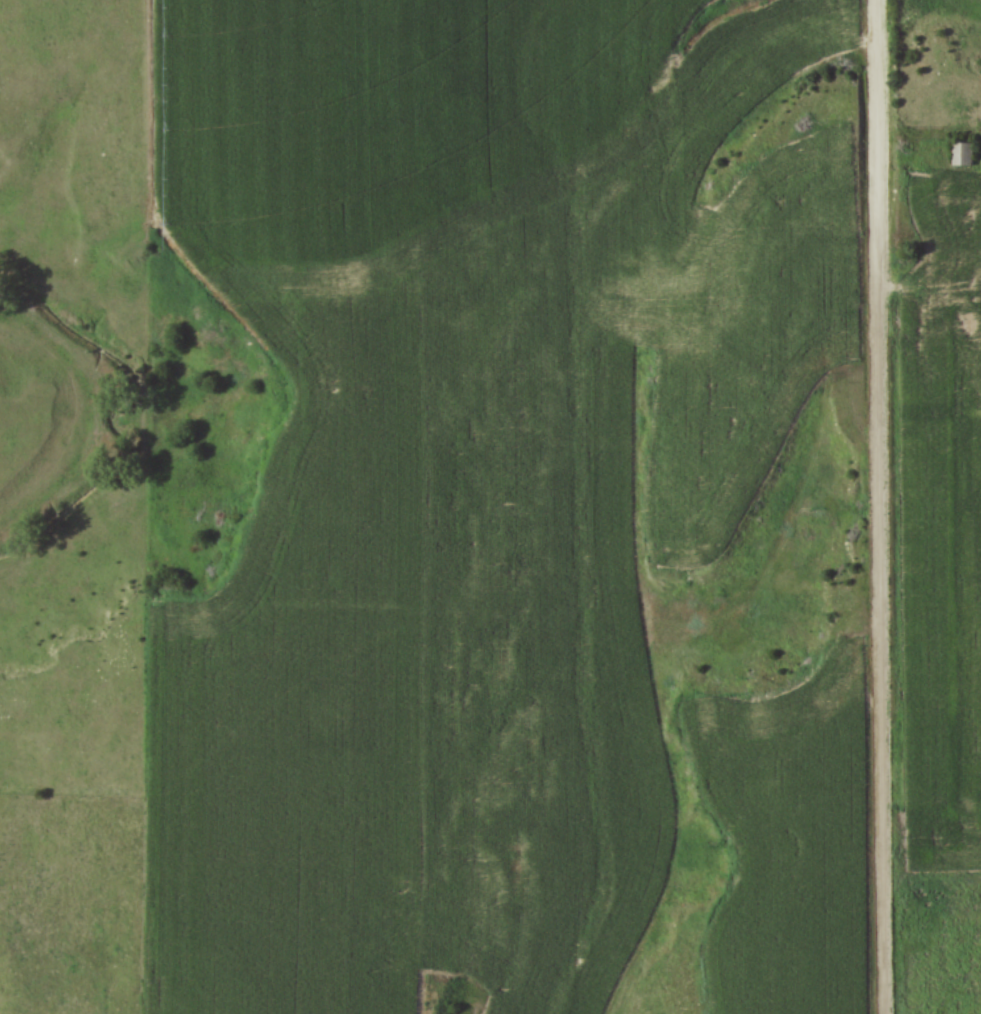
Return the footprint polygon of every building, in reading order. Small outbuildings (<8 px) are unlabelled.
[(974,145),(954,145),(954,167),(974,167),(974,145)]
